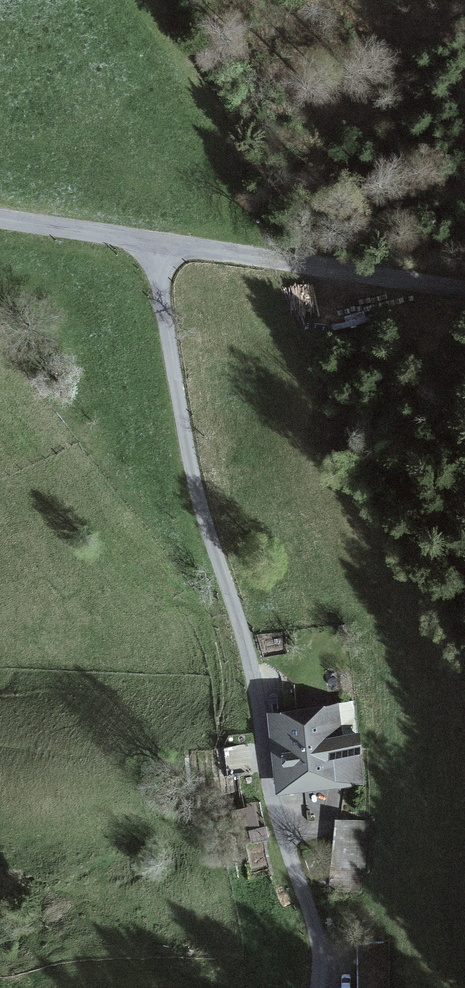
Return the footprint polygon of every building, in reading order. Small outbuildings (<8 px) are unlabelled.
[(362,782),(357,733),(353,733),(350,701),(339,702),(340,714),(279,721),(285,780),(343,774),(344,784),(362,782)] [(363,864),(367,821),(340,819),(333,887),(350,888),(352,863),(363,864)] [(262,826),(247,828),(248,839),(264,836),(262,826)] [(381,939),(353,939),(354,987),(382,987),(381,939)]
